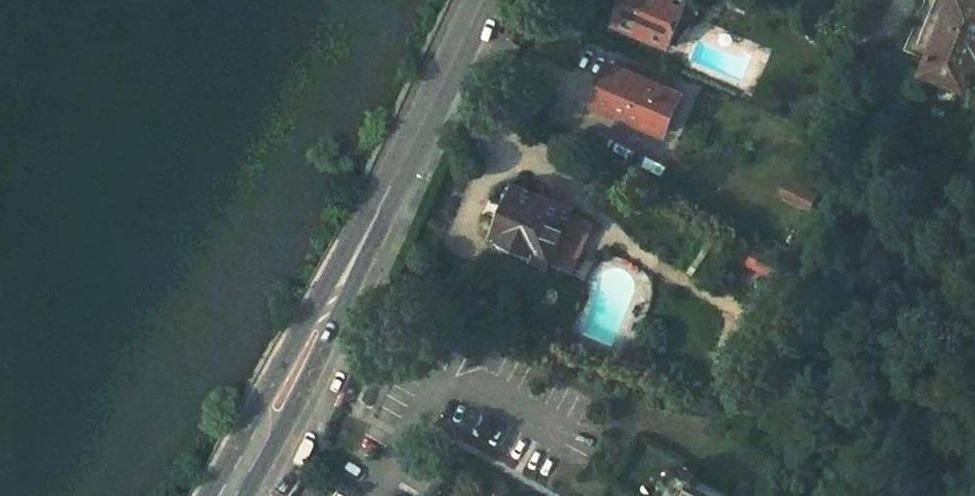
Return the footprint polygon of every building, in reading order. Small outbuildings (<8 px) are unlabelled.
[(616,24),(667,47),(687,0),(627,0),(616,24)] [(924,72),(967,90),(974,72),(974,0),(955,0),(924,72)] [(609,87),(601,106),(665,133),(681,96),(612,67),(604,85),(609,87)] [(777,198),(811,209),(818,188),(784,177),(777,198)] [(519,186),(496,236),(550,262),(550,260),(573,270),(594,222),(572,211),(519,186)] [(747,264),(786,282),(793,264),(755,245),(747,264)] [(693,480),(684,495),(721,495),(693,480)]
